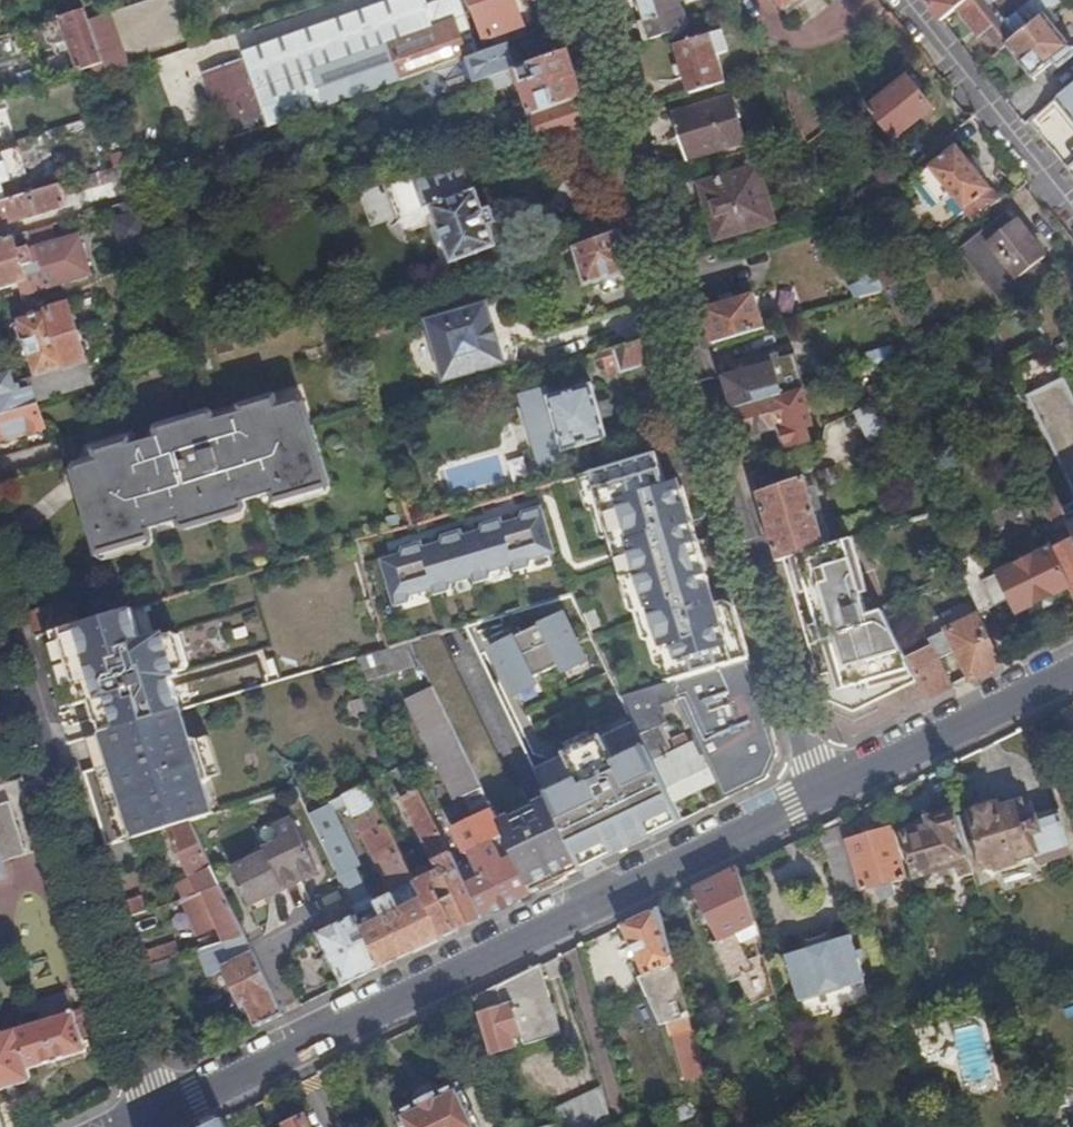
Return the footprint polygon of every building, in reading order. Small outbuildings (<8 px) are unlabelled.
[(426,0),(408,0),(336,25),(343,49),(210,94),(226,141),(326,107),(467,57),(465,50),(479,46),(463,0),(437,0),(427,4),(426,0)] [(245,56),(289,41),(336,25),(408,0),(398,0),(335,22),(245,54),(245,56)] [(527,29),(517,0),(473,0),(487,39),(497,36),(500,47),(510,43),(529,36),(527,29)] [(527,29),(540,25),(531,0),(517,0),(527,29)] [(653,39),(686,29),(678,0),(641,0),(653,39)] [(785,10),(798,0),(777,0),(785,10)] [(965,0),(928,0),(925,2),(940,20),(958,6),(965,0)] [(1061,4),(1057,0),(1036,0),(1007,24),(997,12),(1009,3),(1007,0),(965,0),(958,6),(981,34),(986,31),(1002,51),(1008,46),(1046,15),(1061,4)] [(102,56),(89,20),(86,11),(62,18),(80,70),(89,68),(104,63),(102,56)] [(121,31),(114,11),(89,20),(102,56),(121,50),(115,33),(121,31)] [(1046,15),(1008,46),(1020,61),(1019,62),(1034,80),(1055,62),(1059,68),(1072,58),(1072,49),(1046,15)] [(289,41),(245,56),(245,58),(203,73),(210,94),(343,49),(336,25),(289,41)] [(691,95),(727,84),(717,54),(728,50),(721,31),(676,45),(691,95)] [(519,68),(510,43),(500,47),(481,54),(468,58),(468,59),(420,76),(429,100),(476,83),(507,72),(513,70),(519,68)] [(109,76),(128,70),(121,50),(102,56),(104,63),(109,76)] [(582,97),(569,51),(519,68),(513,70),(517,83),(523,81),(531,105),(515,111),(519,119),(529,116),(535,113),(582,97)] [(117,99),(109,76),(104,63),(89,68),(105,113),(120,108),(117,99)] [(511,85),(507,72),(476,83),(487,114),(500,109),(497,99),(494,100),(492,92),(511,85)] [(909,78),(870,110),(894,140),(933,109),(909,78)] [(1054,102),(1072,125),(1072,86),(1054,102)] [(591,125),(582,97),(535,113),(544,141),(591,125)] [(690,129),(698,157),(747,143),(733,97),(674,114),(679,132),(690,129)] [(544,141),(535,113),(529,116),(536,135),(541,151),(546,155),(595,139),(591,125),(544,141)] [(688,161),(698,157),(690,129),(679,132),(688,161)] [(974,221),(1001,200),(957,146),(919,176),(941,205),(954,195),(974,221)] [(105,160),(109,170),(139,161),(135,151),(105,160)] [(895,157),(873,173),(884,187),(905,170),(895,157)] [(461,158),(413,176),(425,209),(433,207),(438,222),(454,263),(497,247),(477,190),(474,191),(461,158)] [(9,200),(0,203),(0,228),(68,207),(64,195),(132,175),(138,192),(148,189),(143,172),(139,161),(109,170),(9,200)] [(161,184),(155,168),(143,172),(148,189),(161,184)] [(758,169),(701,186),(717,240),(774,223),(758,169)] [(9,200),(0,171),(0,203),(9,200)] [(168,246),(151,198),(150,194),(123,203),(127,215),(118,218),(126,244),(135,241),(140,255),(168,246)] [(623,231),(613,200),(581,211),(585,226),(570,231),(576,249),(623,231)] [(122,246),(126,244),(118,218),(113,219),(122,246)] [(1000,219),(960,251),(1003,305),(1046,271),(1041,263),(1046,259),(1016,221),(1007,228),(1000,219)] [(26,291),(90,270),(79,233),(56,240),(51,225),(0,240),(0,290),(24,282),(26,291)] [(623,231),(576,249),(586,286),(635,272),(623,231)] [(889,260),(874,268),(886,292),(896,284),(900,280),(889,260)] [(90,270),(26,291),(28,295),(92,275),(90,270)] [(896,284),(886,292),(901,319),(913,313),(896,284)] [(755,295),(703,310),(713,344),(765,328),(755,295)] [(494,330),(499,329),(490,303),(429,321),(448,383),(509,364),(501,340),(498,341),(494,330)] [(95,385),(70,304),(19,319),(36,375),(16,382),(17,387),(0,392),(0,415),(37,404),(95,385)] [(913,313),(901,319),(906,329),(918,322),(913,313)] [(662,361),(655,338),(598,355),(601,366),(607,365),(610,376),(662,361)] [(872,370),(897,364),(893,347),(868,355),(872,370)] [(746,370),(723,377),(733,409),(804,389),(806,389),(796,355),(781,359),(780,353),(744,363),(746,370)] [(888,403),(872,370),(863,373),(878,406),(888,403)] [(1064,381),(1030,397),(1072,486),(1072,400),(1064,381)] [(525,406),(540,459),(543,470),(571,461),(569,451),(610,439),(595,385),(553,397),(549,387),(522,395),(525,406)] [(804,389),(733,409),(742,439),(813,420),(804,389)] [(132,437),(112,443),(125,489),(135,486),(141,510),(146,509),(154,536),(156,535),(157,535),(155,528),(180,520),(248,500),(273,492),(275,499),(277,498),(332,482),(333,481),(316,425),(315,425),(305,429),(299,410),(286,414),(283,403),(280,393),(242,405),(244,411),(246,417),(237,419),(235,414),(218,418),(159,436),(143,440),(144,447),(136,450),(134,443),(132,437)] [(305,429),(315,425),(308,402),(301,397),(283,403),(286,414),(299,410),(305,429)] [(907,442),(888,403),(878,406),(857,414),(876,452),(907,442)] [(37,404),(0,415),(0,441),(45,427),(37,404)] [(533,461),(540,459),(525,406),(517,408),(533,461)] [(158,429),(159,436),(218,418),(216,412),(210,409),(160,425),(158,429)] [(244,411),(235,414),(237,419),(246,417),(244,411)] [(143,440),(134,443),(136,450),(144,447),(143,440)] [(125,489),(112,443),(95,448),(97,457),(100,468),(87,472),(93,491),(82,495),(98,552),(100,551),(154,536),(146,509),(141,510),(135,486),(125,489)] [(100,468),(97,457),(79,462),(76,472),(82,495),(93,491),(87,472),(100,468)] [(840,479),(836,466),(821,472),(825,484),(840,479)] [(607,585),(672,566),(643,467),(568,490),(575,518),(588,514),(599,555),(587,558),(597,589),(607,585)] [(778,562),(784,560),(828,547),(806,476),(758,494),(778,562)] [(332,482),(277,498),(279,506),(283,508),(330,494),(334,489),(332,482)] [(1063,510),(1054,493),(1041,500),(1051,521),(1065,514),(1063,510)] [(928,497),(907,504),(912,520),(933,512),(928,497)] [(248,500),(180,520),(182,527),(189,530),(246,513),(250,506),(248,500)] [(1065,514),(1072,532),(1072,506),(1063,510),(1065,514)] [(396,606),(564,565),(551,511),(383,552),(396,606)] [(156,535),(154,536),(100,551),(102,558),(107,561),(155,545),(158,541),(156,535)] [(918,682),(904,653),(885,612),(868,617),(846,542),(828,547),(784,560),(825,695),(859,711),(918,682)] [(666,585),(635,594),(648,635),(706,617),(694,577),(692,577),(690,571),(665,579),(666,585)] [(610,597),(607,585),(597,589),(573,595),(579,607),(610,597)] [(37,638),(80,625),(71,596),(29,609),(37,638)] [(518,696),(539,686),(534,676),(563,665),(568,671),(589,663),(564,615),(512,641),(495,649),(518,696)] [(90,629),(88,623),(80,625),(37,638),(44,660),(78,650),(78,646),(86,643),(83,632),(90,629)] [(725,627),(688,639),(697,668),(733,656),(725,627)] [(409,628),(386,635),(391,649),(412,643),(422,640),(419,630),(409,628)] [(441,634),(422,640),(412,643),(422,663),(434,687),(534,894),(555,884),(562,872),(545,837),(547,836),(533,808),(524,788),(513,783),(441,634)] [(412,643),(391,649),(358,659),(366,678),(422,663),(412,643)] [(750,659),(677,681),(672,683),(679,699),(699,740),(718,781),(727,800),(769,780),(779,753),(776,742),(770,745),(764,725),(770,723),(750,659)] [(679,699),(672,683),(624,698),(635,722),(674,802),(713,784),(701,757),(699,757),(692,744),(687,734),(671,742),(676,751),(668,755),(666,750),(669,748),(659,729),(667,725),(659,707),(679,699)] [(483,919),(534,894),(434,687),(406,702),(455,801),(464,797),(474,792),(481,807),(471,813),(475,821),(455,831),(466,855),(471,854),(483,879),(468,886),(483,919)] [(361,695),(352,698),(356,711),(365,708),(361,695)] [(230,711),(226,698),(209,703),(213,715),(230,711)] [(182,710),(105,733),(107,736),(114,763),(100,767),(86,772),(106,843),(109,848),(132,841),(168,829),(191,823),(215,815),(206,787),(211,780),(200,742),(191,740),(182,710)] [(674,802),(635,722),(567,756),(580,781),(575,783),(546,796),(549,799),(583,870),(611,857),(684,821),(674,802)] [(776,742),(770,723),(764,725),(770,745),(776,742)] [(93,739),(100,767),(114,763),(107,736),(93,739)] [(200,742),(211,780),(212,781),(223,777),(211,739),(200,742)] [(699,740),(692,744),(699,757),(701,757),(713,784),(718,781),(699,740)] [(309,815),(343,886),(356,910),(358,915),(383,967),(443,938),(417,883),(369,786),(309,815)] [(443,938),(483,919),(468,886),(421,790),(404,799),(439,872),(442,878),(435,882),(432,875),(417,883),(443,938)] [(474,792),(464,797),(471,813),(481,807),(474,792)] [(4,866),(9,862),(8,861),(34,853),(18,799),(0,805),(0,868),(4,866)] [(549,799),(533,808),(547,836),(545,837),(562,872),(555,884),(565,878),(583,870),(549,799)] [(1071,852),(1059,810),(1026,820),(1021,803),(999,809),(998,805),(990,801),(974,806),(972,812),(956,817),(966,849),(977,846),(983,867),(998,862),(999,866),(1015,861),(1015,857),(1035,851),(1038,862),(1071,852)] [(956,817),(954,811),(930,819),(932,827),(905,835),(916,874),(937,869),(939,874),(945,873),(946,870),(945,866),(955,863),(960,877),(972,873),(966,849),(956,817)] [(847,841),(840,816),(821,826),(841,893),(861,887),(847,841)] [(250,906),(264,899),(319,872),(293,818),(276,827),(282,840),(265,849),(267,853),(233,870),(238,879),(250,906)] [(932,827),(930,819),(903,827),(905,835),(932,827)] [(221,886),(191,823),(168,829),(193,881),(175,887),(180,901),(182,900),(221,886)] [(906,876),(891,827),(847,841),(861,887),(861,889),(878,884),(893,879),(906,876)] [(138,861),(132,841),(109,848),(103,850),(109,870),(138,861)] [(775,992),(738,866),(696,887),(720,938),(712,941),(731,981),(738,978),(750,1004),(775,992)] [(439,872),(432,875),(435,882),(442,878),(439,872)] [(267,906),(264,899),(250,906),(238,879),(233,881),(249,915),(267,906)] [(897,895),(893,879),(878,884),(882,899),(897,895)] [(226,943),(245,936),(221,886),(182,900),(199,933),(210,927),(215,931),(220,928),(226,943)] [(980,896),(978,890),(969,892),(971,899),(980,896)] [(120,905),(125,920),(148,912),(144,898),(120,905)] [(694,1028),(658,906),(621,924),(644,975),(638,978),(646,997),(653,993),(662,1022),(668,1021),(673,1035),(676,1034),(694,1028)] [(338,925),(358,915),(356,910),(335,920),(338,925)] [(345,986),(383,967),(358,915),(338,925),(330,930),(319,935),(345,986)] [(850,935),(785,955),(800,1005),(865,986),(857,959),(863,956),(861,949),(855,951),(850,935)] [(257,1028),(284,1015),(249,943),(245,936),(226,943),(206,949),(224,968),(244,1006),(246,1005),(257,1028)] [(141,970),(172,959),(182,956),(178,945),(137,958),(141,970)] [(141,970),(146,988),(178,979),(172,959),(141,970)] [(540,963),(475,996),(492,1053),(516,1045),(513,1035),(521,1032),(524,1042),(561,1030),(540,963)] [(992,992),(1007,988),(1003,975),(989,979),(992,992)] [(29,1081),(31,1078),(29,1069),(86,1052),(67,988),(32,999),(39,1023),(0,1034),(0,1090),(29,1081)] [(956,989),(941,993),(944,1006),(959,1002),(956,989)] [(699,1046),(694,1028),(676,1034),(687,1077),(701,1073),(695,1055),(694,1055),(692,1048),(699,1046)] [(702,1053),(699,1046),(692,1048),(694,1055),(695,1055),(702,1053)] [(460,1082),(436,1094),(436,1092),(419,1101),(420,1102),(398,1113),(404,1126),(482,1126),(460,1082)] [(605,1096),(557,1106),(562,1123),(544,1126),(614,1126),(605,1096)] [(691,1126),(694,1126),(704,1113),(689,1104),(683,1107),(679,1112),(680,1119),(691,1126)] [(306,1115),(287,1125),(287,1126),(311,1126),(306,1115)] [(224,1117),(204,1126),(229,1126),(224,1117)]
